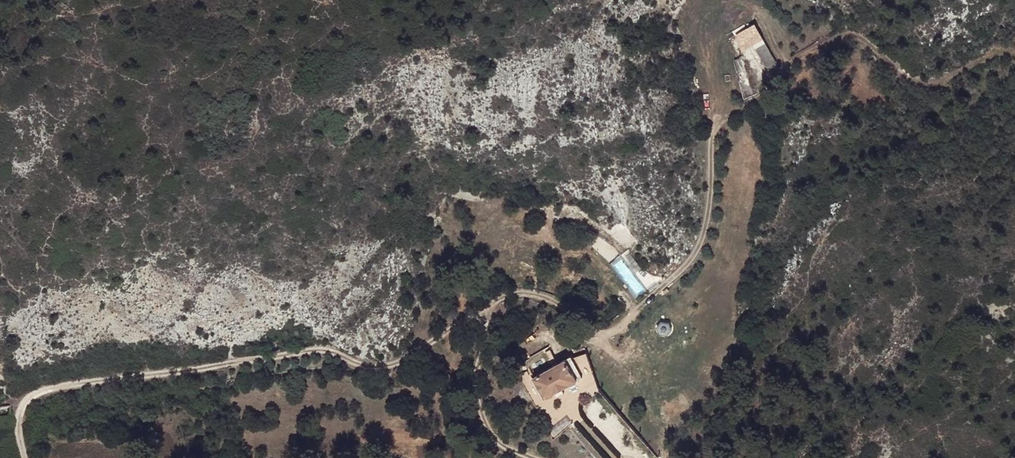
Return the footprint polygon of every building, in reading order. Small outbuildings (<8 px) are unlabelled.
[(548,347),(542,351),(549,364),(555,361),(548,347)] [(549,364),(542,351),(531,357),(541,376),(553,370),(549,364)] [(541,376),(531,357),(510,368),(521,388),(541,376)] [(555,361),(549,364),(553,370),(558,367),(555,361)]
